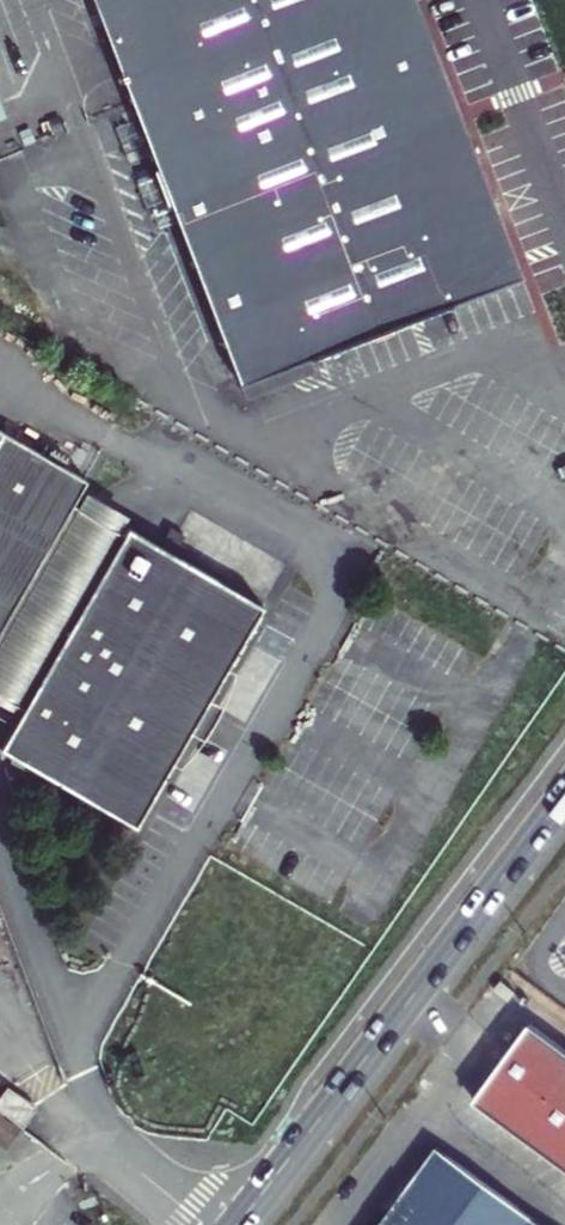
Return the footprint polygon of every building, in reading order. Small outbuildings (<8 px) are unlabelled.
[(133,105),(240,385),(310,358),(522,276),(416,0),(93,0),(133,105)] [(73,505),(86,481),(0,431),(0,629),(73,505)] [(73,505),(0,629),(0,717),(9,722),(19,706),(23,709),(124,535),(119,532),(128,516),(86,491),(77,507),(73,505)] [(127,529),(124,535),(23,709),(0,748),(0,756),(124,832),(142,803),(262,608),(127,529)] [(527,1025),(499,1061),(470,1100),(564,1170),(564,1052),(527,1025)] [(7,1083),(0,1091),(0,1114),(18,1127),(36,1105),(7,1083)] [(0,1114),(0,1148),(1,1149),(18,1127),(0,1114)] [(439,1149),(383,1224),(542,1224),(439,1149)]
